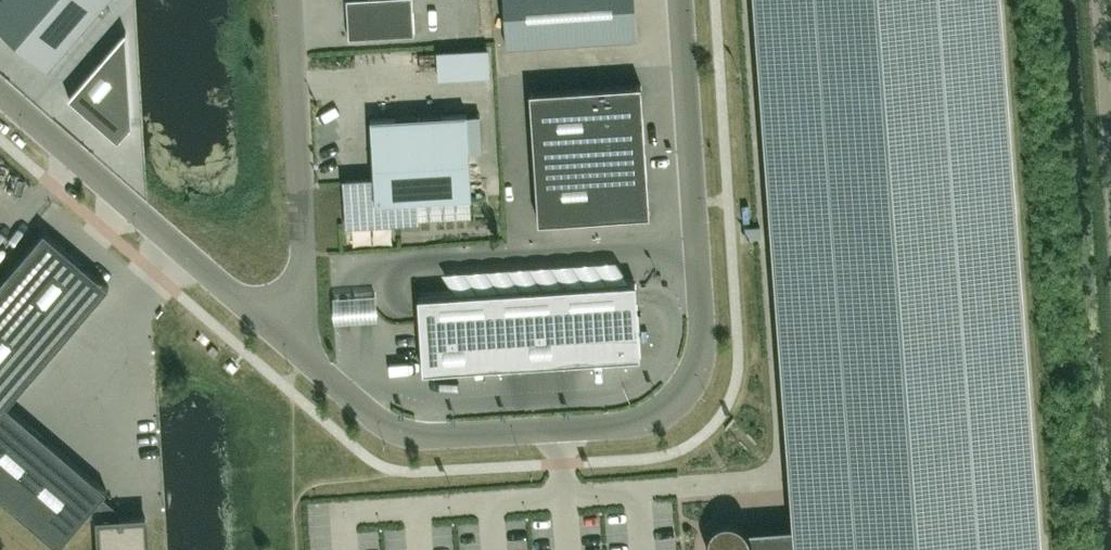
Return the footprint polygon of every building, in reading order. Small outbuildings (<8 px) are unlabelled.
[(0,2),(0,26),(47,66),(105,0),(1,0),(0,2)] [(349,37),(414,34),(412,0),(347,0),(349,37)] [(634,0),(504,0),(507,47),(637,38),(634,0)] [(986,0),(768,0),(806,525),(747,529),(740,523),(732,521),(723,521),(716,525),(710,532),(708,540),(708,549),(709,549),(1027,549),(986,0)] [(132,123),(126,31),(69,97),(118,140),(132,123)] [(635,125),(632,85),(530,91),(539,222),(641,215),(638,173),(645,173),(641,125),(635,125)] [(374,178),(346,180),(348,225),(417,221),(417,220),(472,217),(470,196),(471,196),(467,113),(371,119),(374,178)] [(101,519),(103,549),(149,549),(147,516),(114,518),(114,514),(99,501),(108,490),(8,405),(109,287),(44,232),(0,283),(0,496),(59,547),(91,511),(101,519)] [(423,371),(641,357),(636,282),(418,296),(423,371)] [(381,290),(341,292),(342,316),(382,314),(381,290)]
